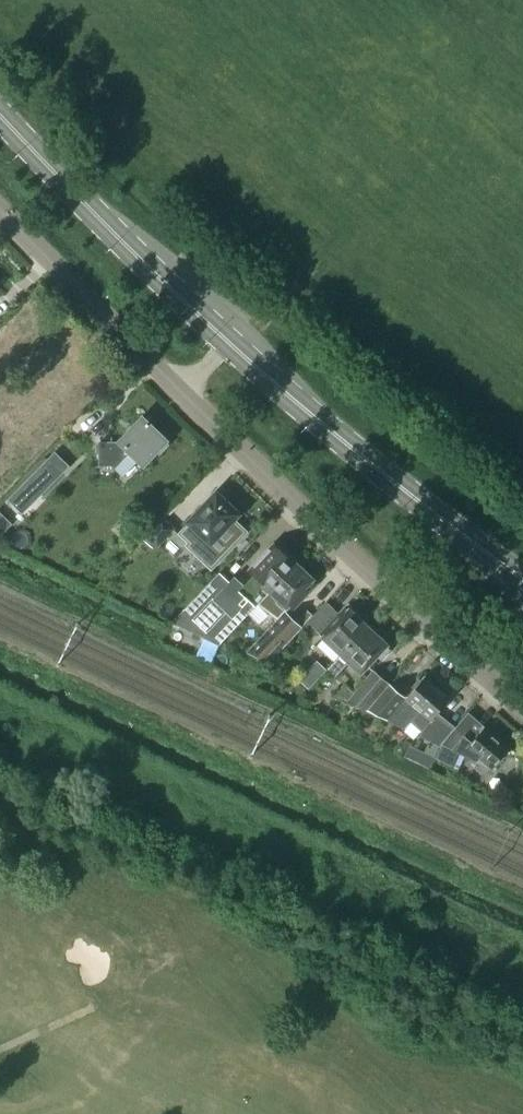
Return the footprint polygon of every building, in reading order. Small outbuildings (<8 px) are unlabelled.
[(142,419),(119,443),(98,443),(99,466),(112,466),(119,473),(134,458),(143,466),(167,442),(142,419)] [(43,457),(12,490),(26,504),(58,471),(43,457)] [(200,534),(211,544),(213,542),(216,545),(226,534),(223,531),(225,529),(224,529),(238,515),(236,513),(238,511),(227,500),(224,502),(216,494),(207,504),(206,503),(197,512),(198,513),(184,528),(195,538),(198,534),(199,535),(200,534)] [(9,522),(0,513),(0,531),(9,522)] [(146,536),(157,546),(157,547),(174,530),(163,519),(146,536)] [(264,598),(270,592),(295,564),(287,557),(287,553),(282,548),(278,548),(276,546),(250,573),(253,576),(238,592),(255,608),(264,598)] [(295,564),(270,592),(289,609),(303,594),(307,594),(312,589),(312,585),(314,582),(295,564)] [(247,616),(255,608),(238,592),(219,574),(172,622),(219,645),(247,616)] [(335,649),(342,655),(367,628),(359,621),(362,619),(347,604),(338,614),(326,602),(307,623),(335,649)] [(253,656),(268,663),(274,656),(301,628),(285,612),(246,653),(251,655),(250,657),(252,658),(253,656)] [(367,628),(342,655),(328,669),(335,676),(349,662),(361,673),(373,660),(378,664),(391,651),(367,628)] [(298,679),(307,688),(326,668),(317,659),(298,679)] [(389,684),(373,670),(353,693),(344,685),(335,696),(366,711),(389,684)] [(431,722),(437,714),(449,700),(423,679),(421,681),(419,680),(411,688),(414,690),(406,699),(389,684),(366,711),(400,726),(406,719),(421,732),(430,721),(431,722)] [(418,736),(433,743),(442,744),(455,729),(437,714),(431,722),(430,721),(421,732),(418,736)] [(435,758),(435,759),(454,768),(461,753),(493,769),(508,751),(505,748),(505,745),(499,740),(496,740),(483,729),(471,743),(455,729),(442,744),(440,747),(435,758)] [(430,770),(435,758),(409,746),(403,758),(430,770)]
